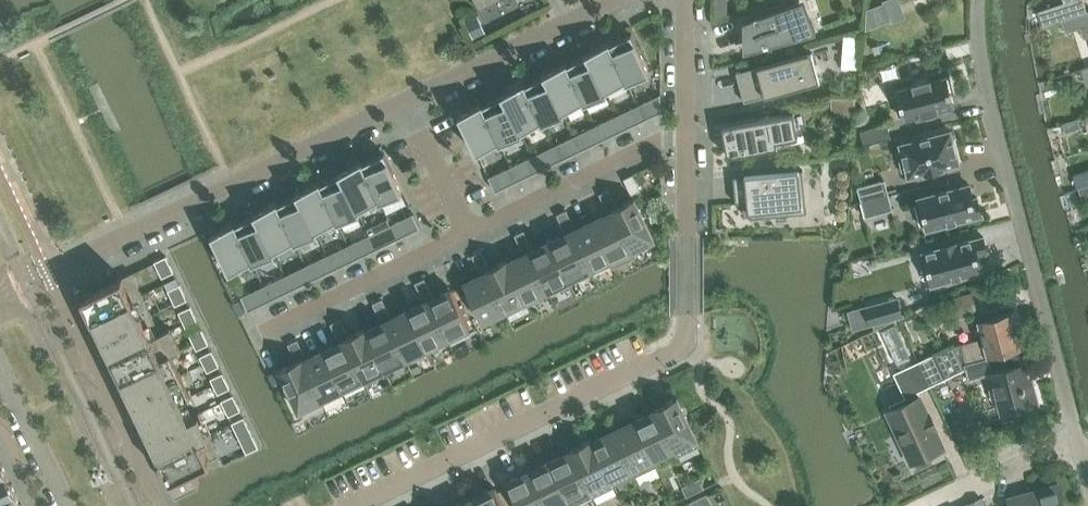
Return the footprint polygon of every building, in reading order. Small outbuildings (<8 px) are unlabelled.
[(743,21),(744,52),(752,50),(816,33),(811,18),(804,0),(803,0),(743,21)] [(878,24),(902,15),(896,0),(893,0),(872,8),(878,24)] [(1066,3),(1039,12),(1044,26),(1062,20),(1062,21),(1087,13),(1087,11),(1083,0),(1065,0),(1066,3)] [(1062,21),(1066,33),(1081,28),(1084,37),(1087,36),(1087,13),(1062,21)] [(478,17),(467,22),(474,38),(486,33),(478,17)] [(632,33),(610,44),(629,82),(650,72),(632,33)] [(860,36),(844,35),(843,51),(859,52),(860,36)] [(609,42),(586,53),(586,55),(589,54),(607,93),(608,92),(607,91),(625,82),(626,84),(629,82),(610,44),(609,42)] [(751,68),(736,73),(744,102),(759,98),(820,81),(812,52),(751,68)] [(567,62),(566,63),(586,103),(607,93),(589,54),(586,55),(568,64),(567,62)] [(566,63),(553,69),(543,74),(544,76),(546,75),(564,113),(566,113),(565,111),(583,102),(584,104),(586,103),(566,63)] [(525,83),(523,83),(543,124),(564,113),(546,75),(544,76),(526,84),(525,83)] [(897,89),(898,95),(894,96),(899,115),(903,114),(905,120),(920,116),(921,117),(940,112),(939,111),(955,107),(947,75),(931,80),(931,78),(912,83),(912,85),(897,89)] [(542,124),(543,124),(523,83),(501,94),(502,96),(503,95),(521,134),(523,133),(522,132),(541,123),(542,124)] [(639,104),(646,119),(661,111),(661,94),(639,104)] [(482,103),(480,104),(500,145),(521,134),(503,95),(502,96),(483,105),(482,103)] [(855,98),(837,99),(837,106),(845,112),(854,109),(855,98)] [(480,104),(459,115),(477,153),(498,143),(499,145),(500,145),(480,104)] [(639,104),(618,115),(625,129),(646,119),(639,104)] [(785,139),(798,137),(794,113),(722,126),(728,156),(787,145),(785,139)] [(618,115),(596,125),(603,139),(625,129),(618,115)] [(1078,120),(1064,125),(1066,132),(1081,128),(1078,120)] [(887,123),(860,130),(864,145),(891,138),(887,123)] [(596,125),(575,135),(582,150),(603,139),(596,125)] [(902,151),(898,152),(903,171),(907,170),(909,177),(925,172),(925,174),(944,169),(944,167),(959,163),(951,131),(900,144),(902,151)] [(575,135),(553,146),(560,160),(582,150),(575,135)] [(553,146),(532,156),(539,170),(560,160),(553,146)] [(385,153),(363,163),(382,202),(403,191),(385,153)] [(532,156),(510,166),(517,181),(539,170),(532,156)] [(339,174),(342,173),(360,212),(361,212),(360,210),(378,201),(379,203),(382,202),(363,163),(362,161),(339,173),(339,174)] [(489,177),(496,191),(517,181),(510,166),(489,177)] [(807,212),(803,169),(799,170),(799,169),(745,174),(745,175),(733,176),(736,203),(748,202),(749,212),(750,212),(750,218),(807,212)] [(1087,185),(1087,171),(1074,176),(1078,188),(1087,185)] [(320,182),(319,182),(339,222),(360,212),(342,173),(339,174),(321,183),(320,182)] [(633,174),(624,178),(632,193),(640,189),(633,174)] [(885,180),(858,187),(862,202),(889,195),(885,180)] [(319,182),(296,193),(297,195),(299,194),(317,233),(318,232),(318,230),(336,221),(337,223),(339,222),(319,182)] [(921,204),(917,205),(922,224),(926,223),(928,229),(982,215),(977,197),(973,198),(970,184),(919,198),(921,204)] [(609,189),(600,194),(604,203),(613,198),(609,189)] [(278,202),(276,203),(296,243),(317,233),(299,194),(297,195),(278,204),(278,202)] [(889,195),(862,202),(866,217),(893,209),(889,195)] [(609,213),(593,221),(611,260),(614,267),(636,256),(632,249),(614,211),(612,208),(617,206),(613,198),(604,203),(609,213)] [(635,198),(617,206),(612,208),(614,211),(632,249),(636,256),(637,256),(634,249),(655,239),(636,200),(635,198)] [(294,244),(296,243),(276,203),(254,213),(255,215),(256,215),(274,253),(276,253),(275,251),(294,242),(294,244)] [(567,210),(557,214),(562,224),(571,219),(567,210)] [(414,213),(392,223),(399,238),(421,227),(414,213)] [(235,222),(233,223),(253,264),(274,253),(256,215),(255,215),(236,224),(235,222)] [(567,234),(550,242),(569,280),(590,270),(571,232),(576,229),(571,219),(562,224),(567,234)] [(576,229),(571,232),(590,270),(610,260),(613,267),(614,267),(611,260),(593,221),(576,229)] [(212,234),(213,236),(230,273),(251,262),(252,264),(253,264),(233,223),(212,234)] [(392,223),(371,234),(378,248),(399,238),(392,223)] [(524,230),(515,235),(520,244),(529,240),(524,230)] [(371,234),(349,244),(356,258),(378,248),(371,234)] [(983,236),(958,243),(958,242),(953,243),(952,243),(944,245),(945,245),(939,247),(939,248),(924,252),(925,259),(921,260),(926,279),(931,278),(932,284),(983,271),(978,254),(987,251),(983,236)] [(508,259),(507,260),(508,262),(526,300),(548,290),(529,252),(534,250),(529,240),(520,244),(524,254),(509,262),(508,259)] [(550,242),(534,250),(529,252),(548,290),(569,280),(550,242)] [(349,244),(328,254),(335,269),(356,258),(349,244)] [(482,251),(473,255),(477,264),(486,259),(482,251)] [(328,254),(306,265),(313,279),(335,269),(328,254)] [(166,256),(155,262),(162,278),(174,272),(166,256)] [(487,272),(486,270),(490,267),(486,259),(477,264),(482,275),(464,283),(483,321),(505,311),(487,272)] [(490,267),(486,270),(487,272),(505,311),(526,300),(508,262),(507,260),(490,267)] [(306,265),(285,275),(292,290),(313,279),(306,265)] [(170,328),(161,333),(132,273),(82,297),(177,493),(200,481),(194,468),(220,456),(200,413),(190,417),(182,400),(191,396),(172,356),(182,351),(170,328)] [(285,275),(263,286),(270,300),(292,290),(285,275)] [(425,278),(415,283),(420,292),(430,288),(425,278)] [(180,284),(168,290),(176,306),(188,300),(180,284)] [(241,296),(248,311),(270,300),(263,286),(241,296)] [(425,302),(408,310),(427,348),(448,338),(430,300),(434,298),(430,288),(420,292),(425,302)] [(434,298),(430,300),(448,338),(470,327),(452,289),(434,298)] [(972,294),(949,300),(954,317),(977,311),(972,294)] [(898,298),(870,306),(875,322),(902,315),(898,298)] [(383,299),(373,303),(378,313),(387,308),(383,299)] [(191,306),(179,312),(186,328),(198,322),(191,306)] [(366,327),(365,328),(366,330),(385,369),(406,359),(387,320),(392,318),(387,308),(378,313),(383,323),(367,330),(366,327)] [(392,318),(387,320),(406,359),(427,348),(408,310),(392,318)] [(1014,311),(978,321),(984,345),(980,346),(978,339),(962,344),(967,362),(1023,347),(1014,311)] [(340,319),(331,324),(335,332),(345,328),(340,319)] [(340,343),(324,351),(342,389),(363,379),(345,341),(344,338),(348,336),(345,328),(335,332),(340,343)] [(366,330),(365,328),(348,336),(344,338),(345,341),(363,379),(385,369),(366,330)] [(201,329),(190,334),(197,350),(209,344),(201,329)] [(298,339),(288,344),(293,353),(302,348),(298,339)] [(965,369),(953,344),(934,353),(934,354),(946,379),(965,369)] [(1023,347),(967,362),(967,363),(965,364),(969,380),(988,375),(992,389),(996,388),(1002,413),(1038,403),(1033,384),(1029,385),(1023,364),(1022,364),(1019,350),(1024,349),(1023,347)] [(297,361),(279,369),(280,372),(299,410),(321,400),(303,361),(307,359),(302,348),(293,353),(297,361)] [(212,351),(200,356),(208,372),(220,366),(212,351)] [(307,359),(303,361),(321,400),(342,389),(324,351),(307,359)] [(934,354),(894,373),(908,402),(887,411),(912,463),(915,461),(917,464),(921,466),(929,462),(931,458),(929,455),(944,448),(936,429),(937,429),(930,413),(928,414),(920,396),(918,392),(946,379),(934,354)] [(223,373),(211,378),(218,394),(230,388),(223,373)] [(233,395),(221,401),(229,416),(241,410),(233,395)] [(688,418),(677,397),(655,408),(657,410),(665,429),(675,448),(679,456),(701,445),(697,437),(688,418)] [(657,410),(655,408),(654,408),(655,411),(635,420),(654,459),(657,466),(658,465),(655,458),(673,449),(677,456),(679,456),(675,448),(665,429),(657,410)] [(259,447),(244,417),(232,423),(247,453),(259,447)] [(654,459),(635,420),(614,431),(633,469),(636,476),(657,466),(654,459)] [(633,469),(614,431),(594,440),(593,438),(592,438),(593,441),(602,459),(611,479),(615,486),(636,476),(633,469)] [(593,441),(592,438),(570,448),(572,451),(580,469),(590,489),(594,496),(615,486),(611,479),(602,459),(593,441)] [(570,448),(569,449),(571,452),(551,461),(569,499),(572,505),(573,505),(594,496),(590,489),(580,469),(572,451),(570,448)] [(551,461),(529,471),(546,505),(572,505),(569,499),(551,461)] [(529,471),(507,482),(518,505),(546,505),(529,471)] [(0,478),(0,503),(16,495),(6,474),(0,478)] [(700,478),(691,482),(696,492),(705,488),(700,478)] [(696,492),(691,482),(682,487),(687,497),(696,492)] [(1062,490),(1060,484),(1041,489),(1042,495),(1012,503),(1012,505),(1066,505),(1062,490)] [(496,488),(473,498),(477,505),(505,505),(496,488)] [(707,493),(699,498),(703,505),(706,505),(712,503),(707,493)] [(16,495),(0,503),(0,505),(22,505),(16,495)] [(699,498),(690,502),(692,505),(703,505),(699,498)] [(983,498),(970,504),(965,505),(987,505),(983,498)]
